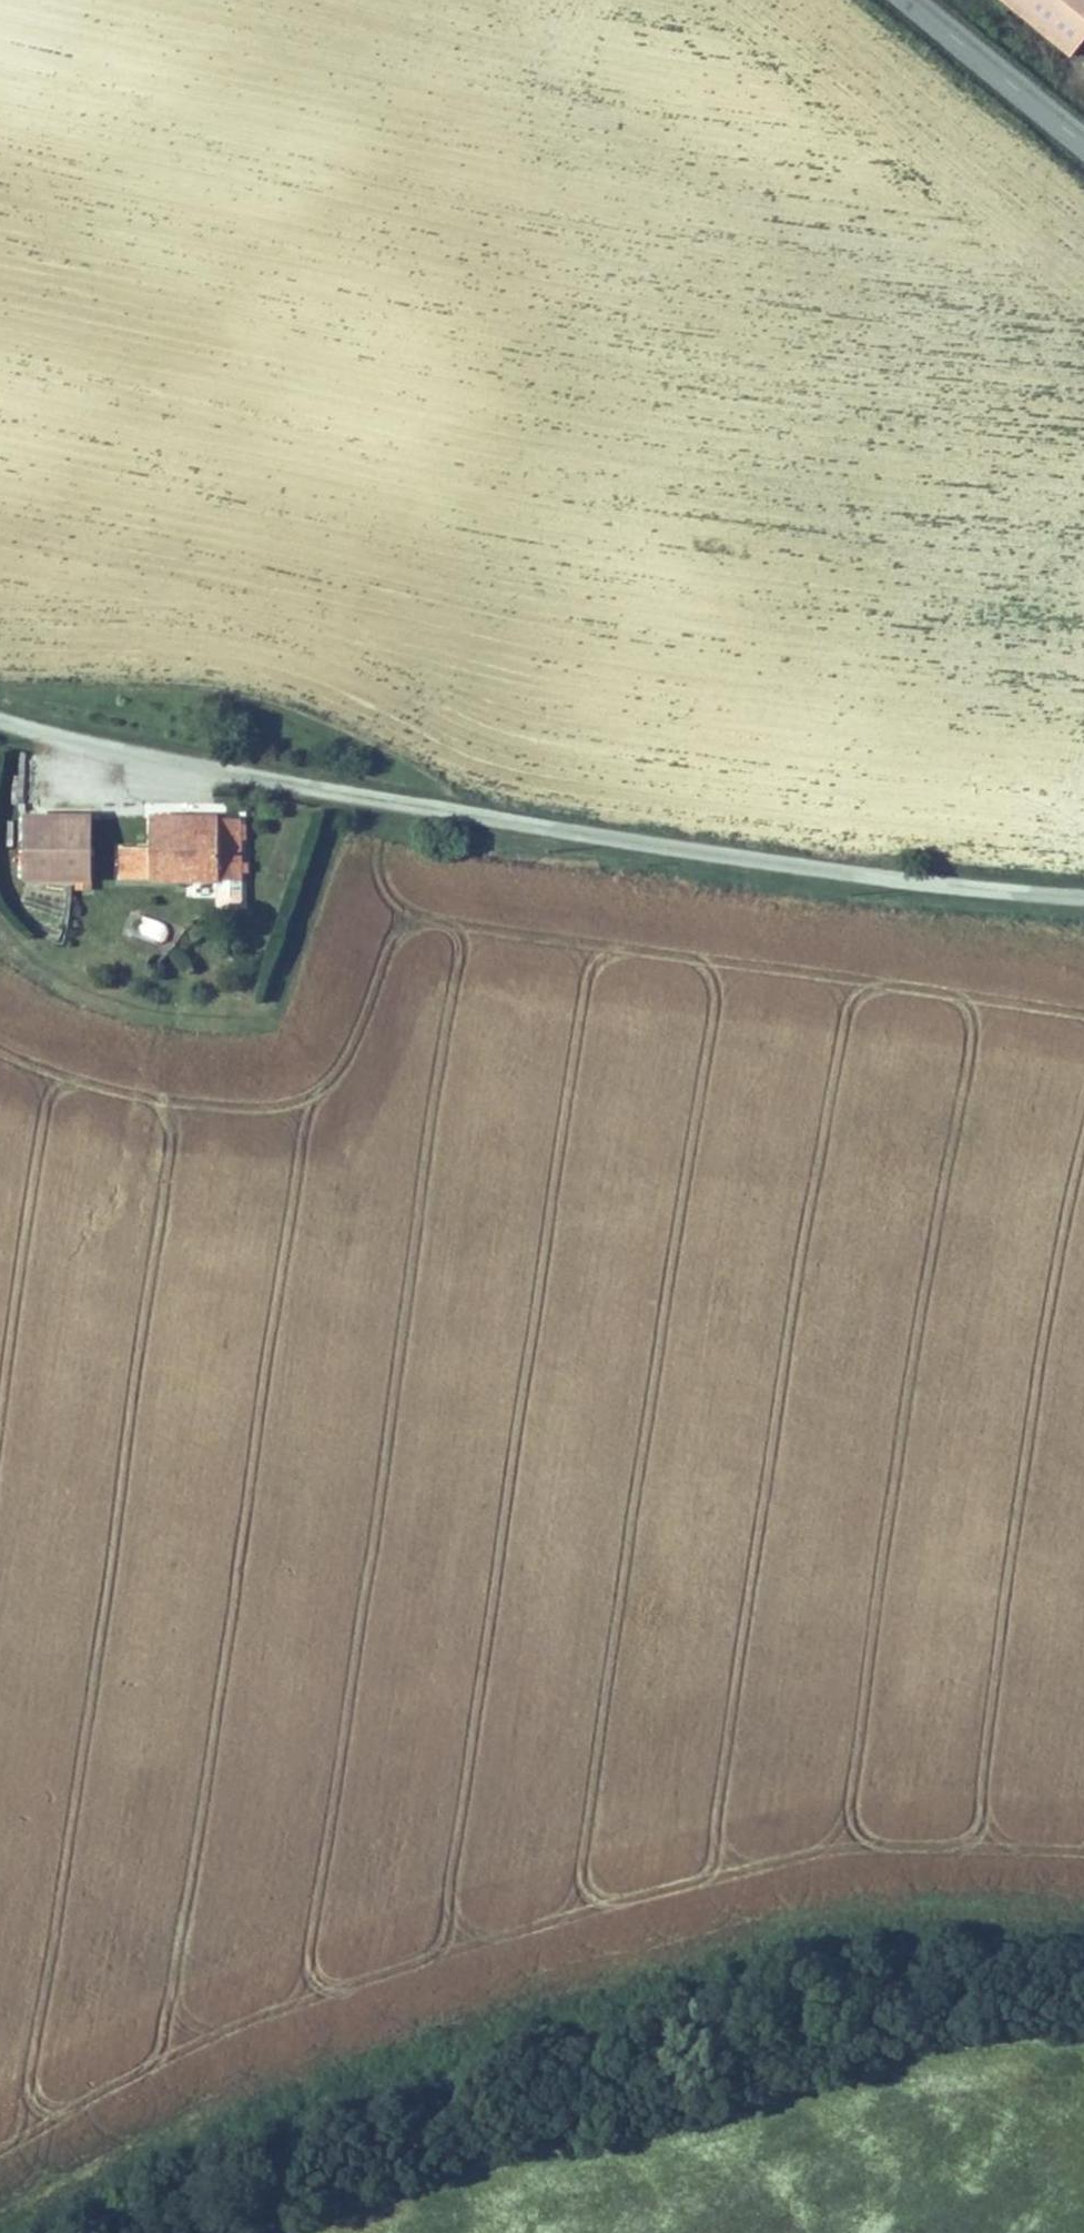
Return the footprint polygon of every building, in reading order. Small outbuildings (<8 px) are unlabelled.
[(1071,58),(1083,42),(1083,0),(1000,0),(1071,58)] [(94,813),(24,814),(25,881),(76,880),(93,880),(95,880),(94,813)] [(222,814),(152,814),(153,846),(153,879),(246,879),(245,818),(222,818),(222,814)] [(121,880),(153,879),(153,846),(120,846),(121,880)] [(93,880),(76,880),(76,893),(93,892),(93,880)]
